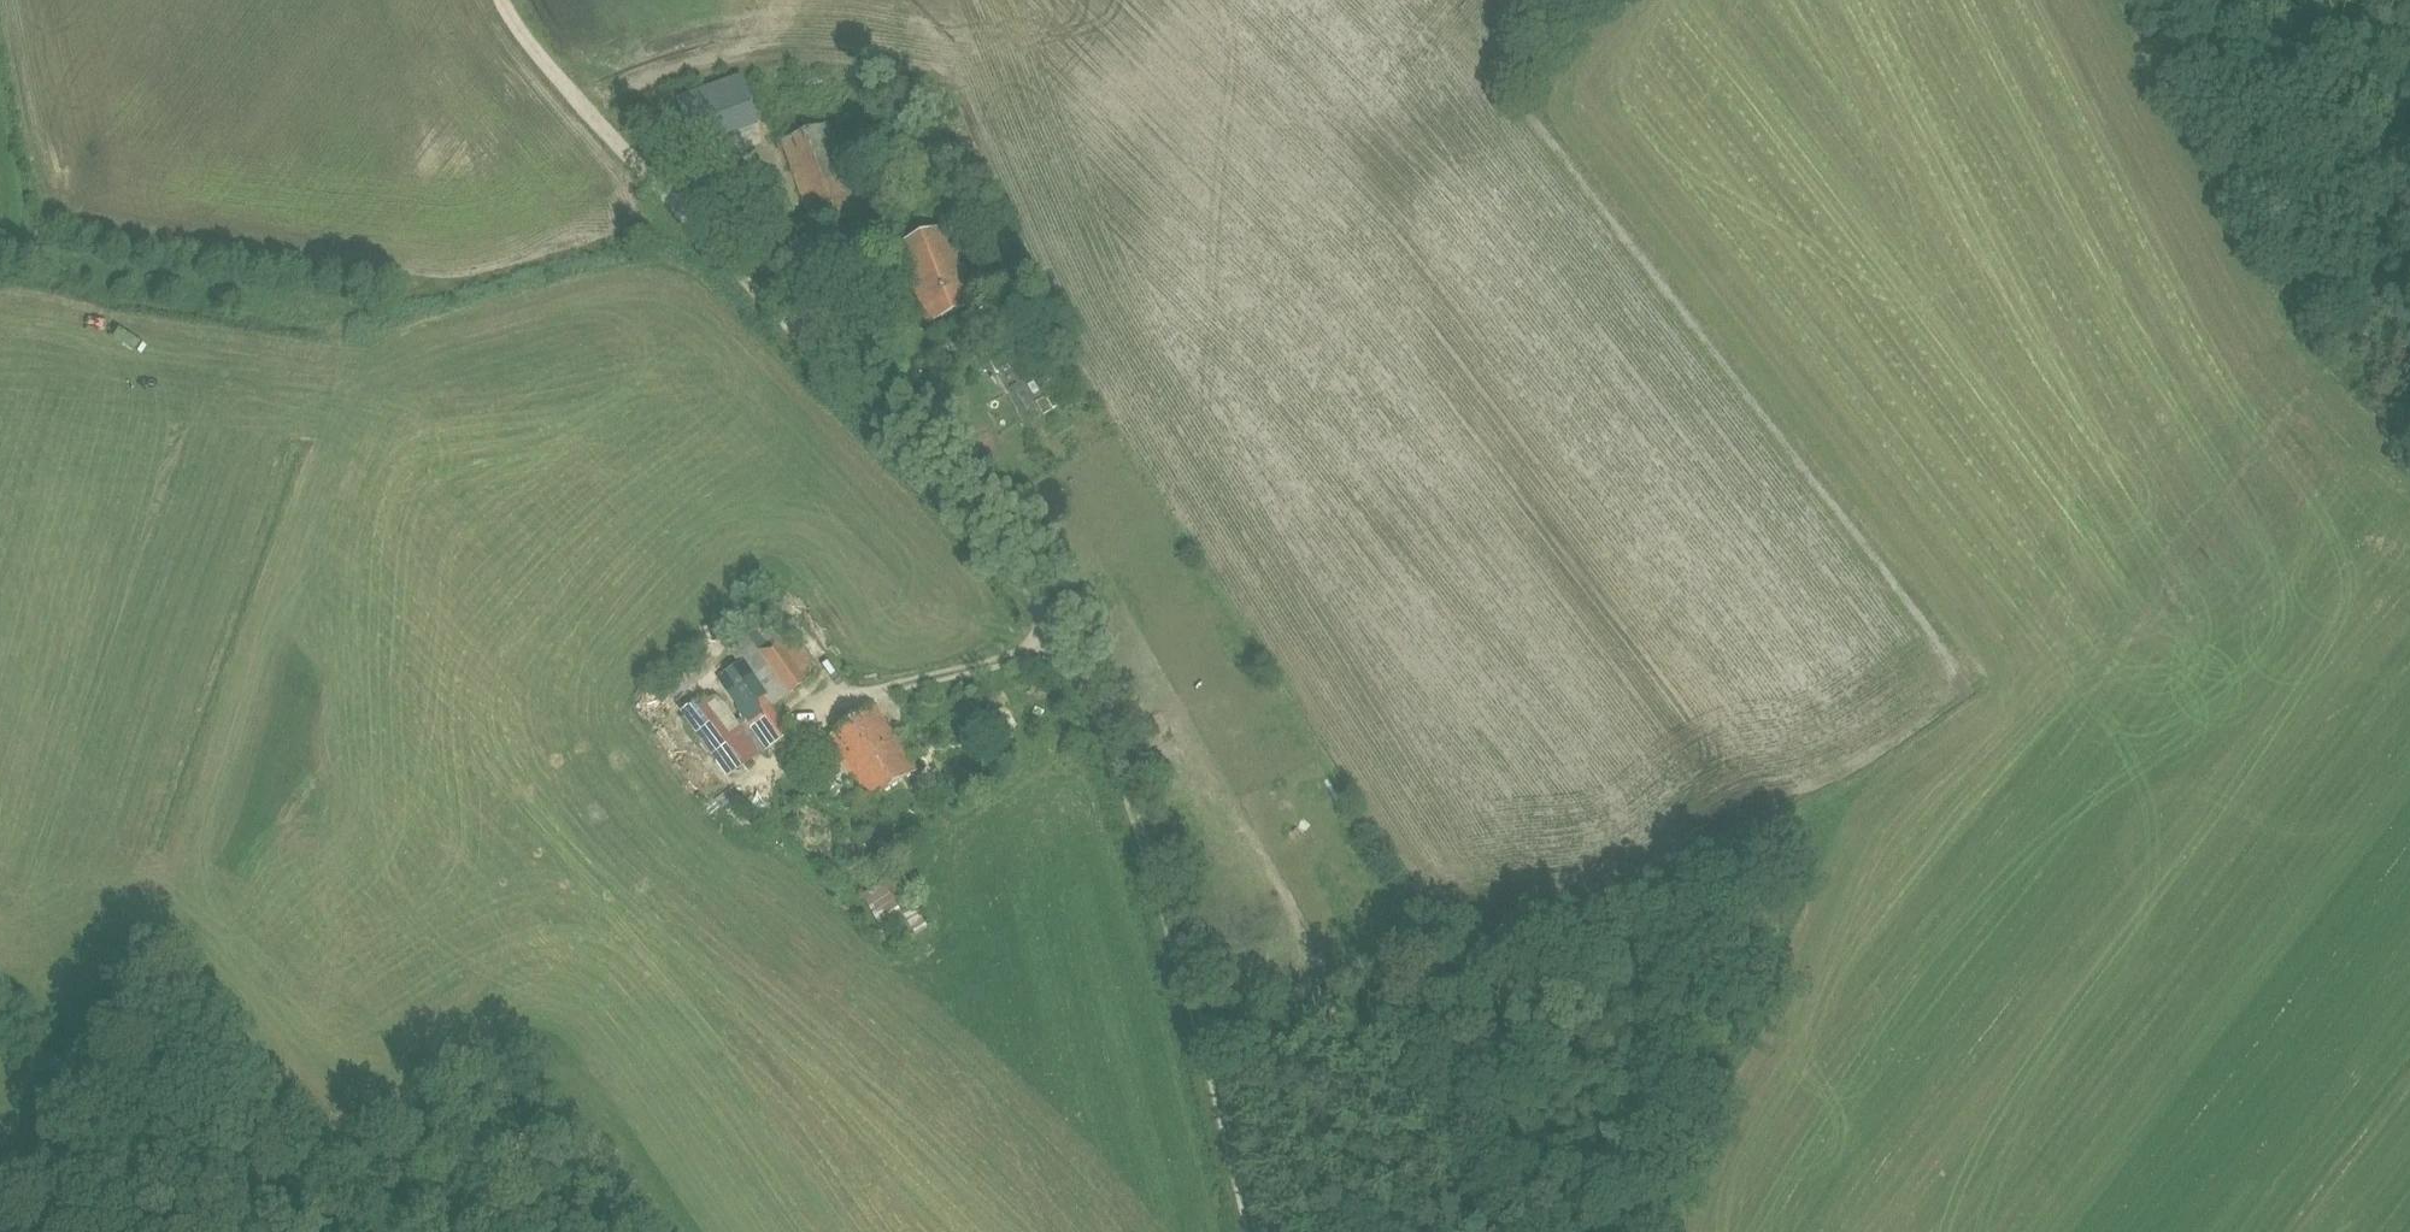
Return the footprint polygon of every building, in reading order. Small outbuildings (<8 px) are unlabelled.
[(782,139),(816,231),(865,213),(832,122),(782,139)] [(705,188),(698,194),(704,201),(711,194),(705,188)] [(980,302),(949,225),(898,245),(928,322),(980,302)] [(766,620),(728,647),(741,665),(779,638),(766,620)] [(790,632),(741,665),(773,706),(819,674),(790,632)] [(743,718),(749,725),(750,725),(767,749),(792,732),(773,706),(772,707),(767,700),(743,718)] [(708,701),(690,714),(733,774),(768,750),(767,749),(750,725),(749,725),(733,734),(708,701)] [(872,801),(919,770),(876,706),(829,738),(872,801)] [(841,764),(829,773),(841,789),(852,782),(841,764)] [(903,913),(884,881),(862,894),(881,925),(903,913)] [(916,918),(923,933),(936,927),(929,912),(916,918)]
